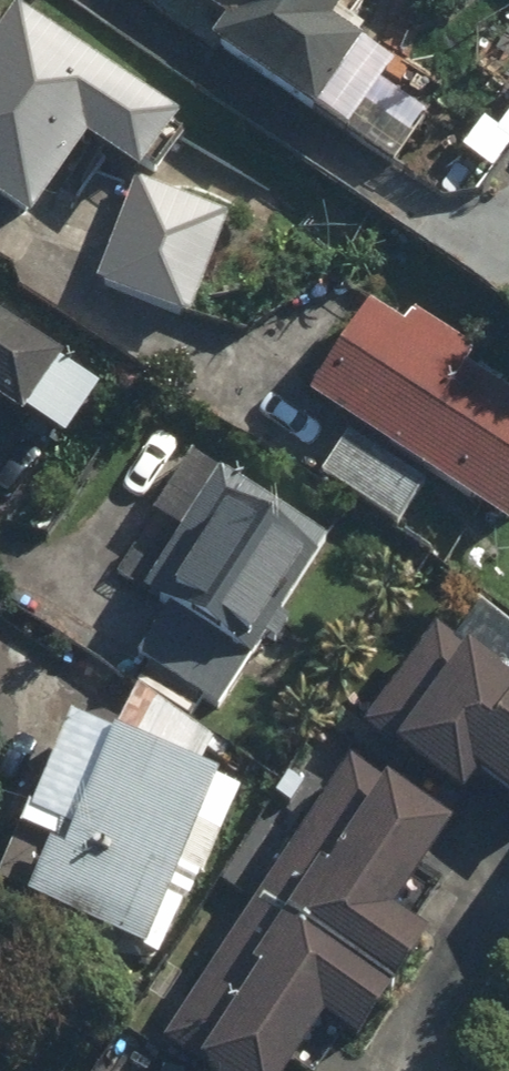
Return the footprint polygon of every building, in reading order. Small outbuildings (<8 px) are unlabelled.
[(329,16),(338,22),(352,0),(196,0),(202,4),(167,58),(293,141),(352,51),(319,30),(329,16)] [(14,240),(69,157),(124,194),(129,185),(167,129),(0,17),(0,230),(14,240)] [(222,223),(129,185),(83,299),(176,337),(222,223)] [(340,436),(309,484),(382,530),(413,482),(501,537),(508,525),(508,410),(454,375),(466,356),(403,317),(391,336),(350,310),(290,405),(340,436)] [(44,375),(50,367),(0,333),(0,428),(5,432),(10,425),(44,448),(78,399),(44,375)] [(319,545),(230,489),(181,459),(106,579),(155,610),(121,664),(210,720),(319,545)] [(386,761),(378,774),(443,814),(453,797),(508,832),(508,695),(414,636),(350,739),(386,761)] [(192,775),(204,742),(124,695),(103,744),(49,724),(0,862),(0,917),(136,965),(202,779),(192,775)] [(147,1063),(160,1070),(283,1070),(301,1042),(341,1068),(410,959),(371,934),(429,843),(373,808),(329,779),(324,786),(147,1063)]
